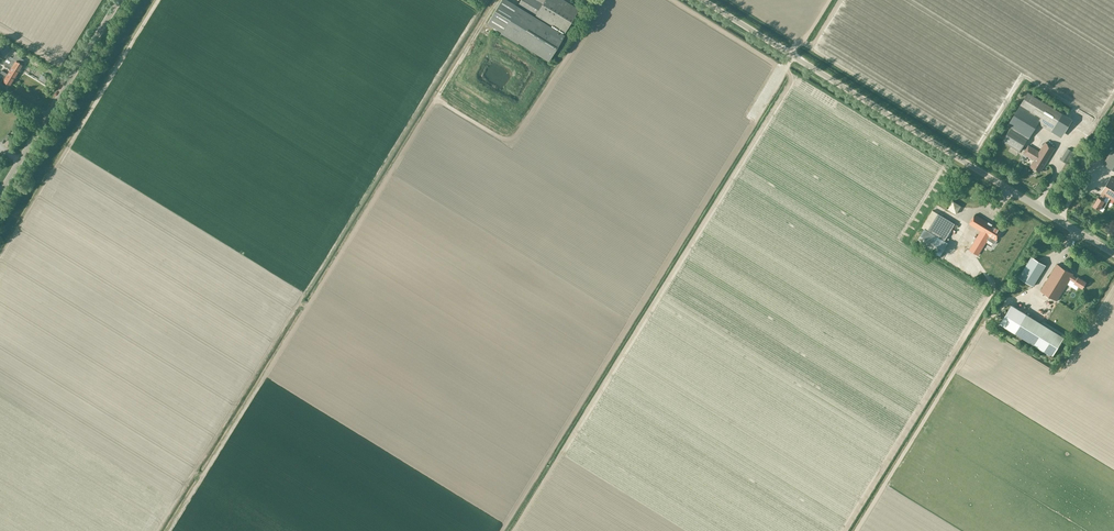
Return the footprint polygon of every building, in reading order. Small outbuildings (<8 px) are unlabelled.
[(578,9),(564,0),(520,0),(517,6),(508,0),(501,0),(487,22),(548,60),(563,34),(578,9)] [(4,54),(9,47),(4,44),(0,50),(0,52),(4,54)] [(24,65),(22,64),(24,60),(15,54),(13,57),(10,55),(8,58),(7,57),(4,61),(6,63),(19,72),(24,65)] [(506,95),(518,73),(488,56),(479,72),(493,80),(492,82),(496,84),(494,88),(506,95)] [(15,78),(19,72),(6,63),(4,66),(10,70),(8,74),(15,78)] [(8,74),(2,70),(0,72),(6,76),(3,81),(3,80),(3,81),(10,85),(15,78),(8,74)] [(1040,124),(1051,106),(1028,92),(1008,125),(1011,127),(1002,141),(1020,151),(1037,122),(1040,124)] [(1102,100),(1109,102),(1111,97),(1104,94),(1102,100)] [(1051,106),(1040,124),(1061,137),(1072,119),(1051,106)] [(1039,172),(1054,148),(1045,142),(1039,152),(1029,145),(1023,154),(1034,160),(1030,166),(1039,172)] [(1103,164),(1113,170),(1113,146),(1103,164)] [(1068,164),(1075,153),(1067,148),(1060,159),(1068,164)] [(1103,200),(1106,196),(1113,201),(1113,178),(1111,176),(1101,193),(1102,193),(1099,198),(1098,197),(1093,206),(1099,210),(1101,206),(1104,208),(1107,203),(1104,201),(1103,200)] [(956,214),(961,206),(953,201),(948,209),(956,214)] [(944,241),(954,224),(932,210),(922,227),(924,229),(916,242),(940,256),(948,243),(944,241)] [(996,239),(1002,230),(975,214),(969,223),(981,231),(969,250),(978,255),(987,239),(995,244),(997,240),(996,239)] [(1033,286),(1046,265),(1031,256),(1018,277),(1033,286)] [(1081,288),(1085,282),(1077,277),(1076,278),(1071,275),(1072,274),(1056,264),(1039,290),(1055,300),(1069,279),(1073,282),(1073,283),(1081,288)] [(1011,305),(1000,324),(1051,356),(1062,337),(1011,305)]
